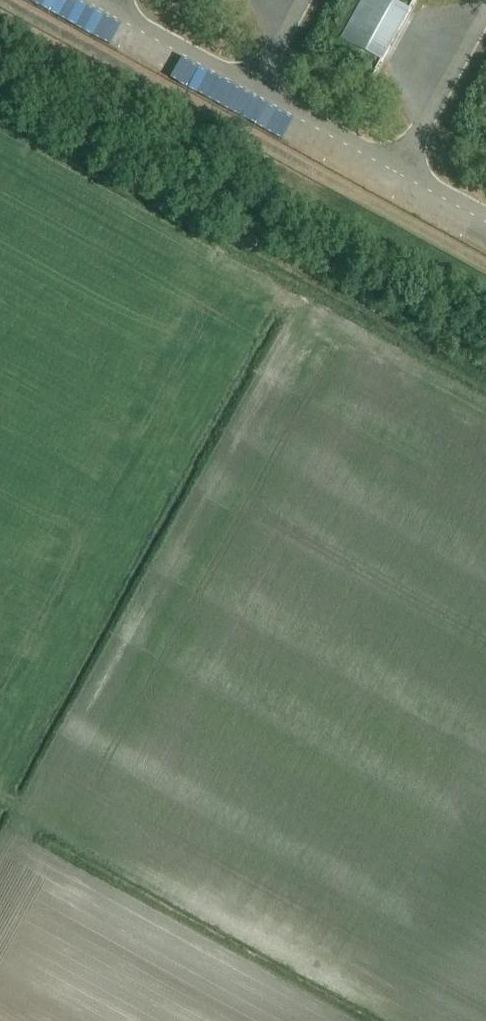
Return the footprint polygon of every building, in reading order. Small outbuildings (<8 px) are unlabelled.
[(381,0),(364,0),(339,44),(379,66),(407,15),(381,0)]
